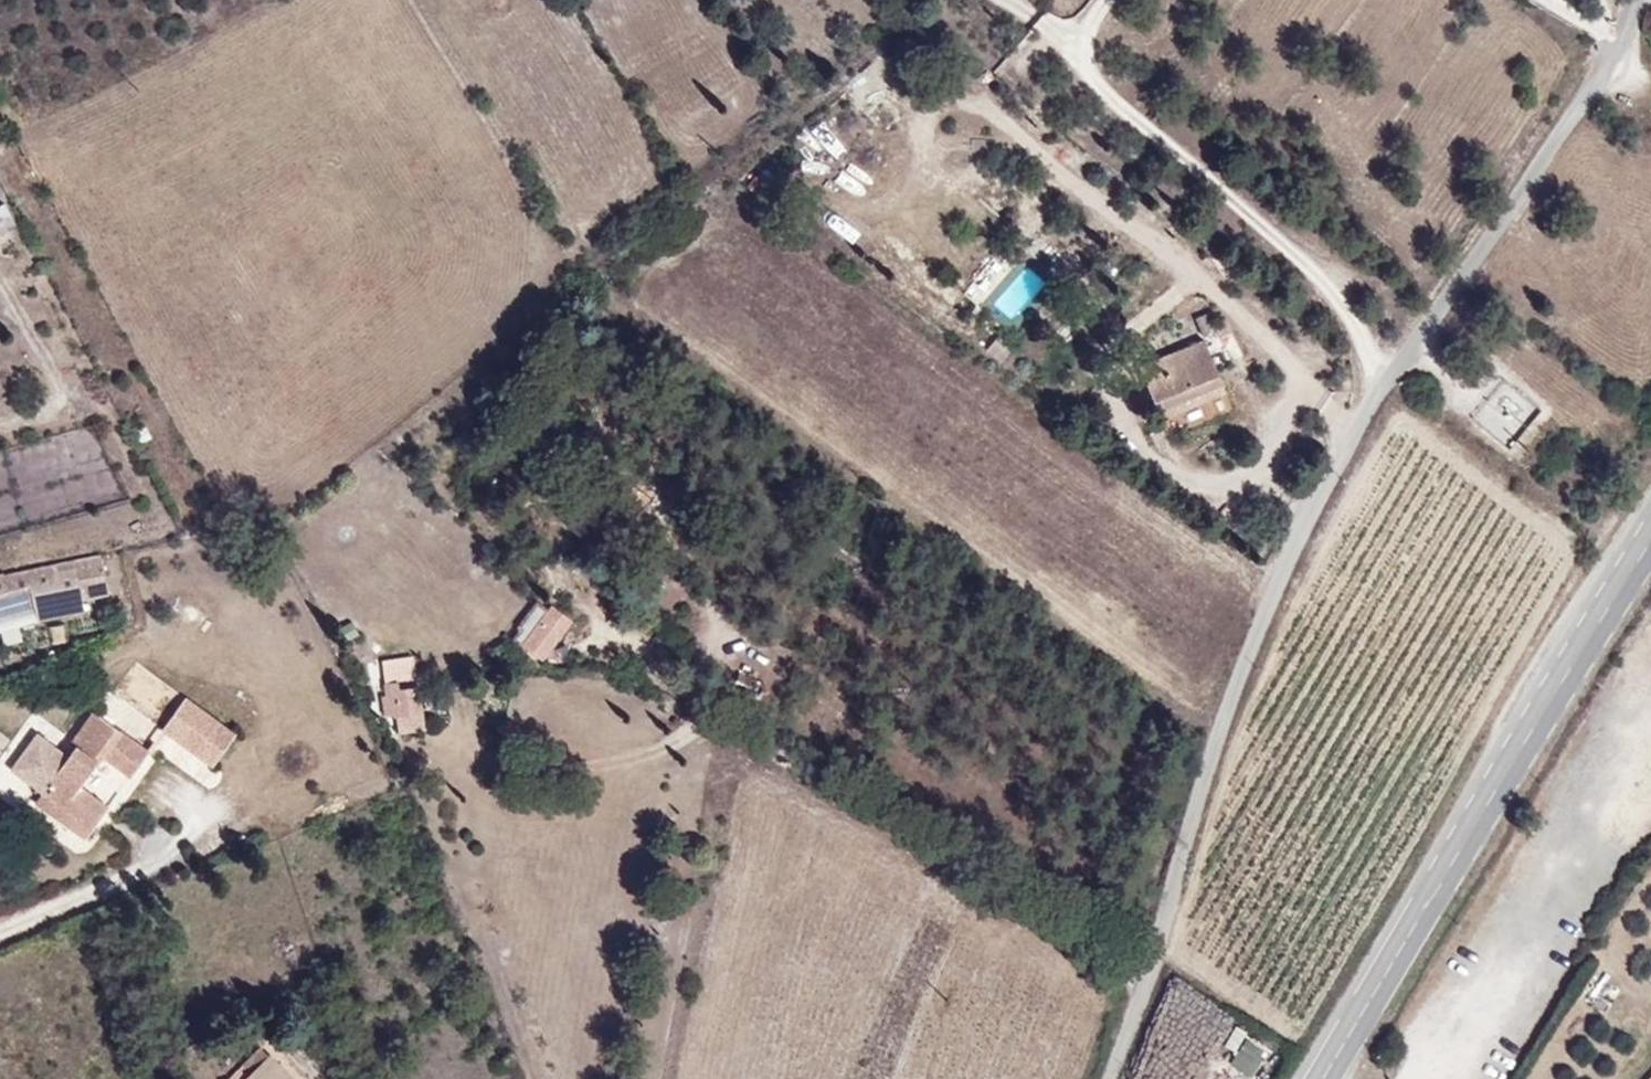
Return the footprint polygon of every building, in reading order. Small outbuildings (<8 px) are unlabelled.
[(0,211),(0,237),(10,231),(0,211)] [(1224,372),(1208,340),(1202,329),(1137,362),(1156,398),(1165,416),(1230,383),(1224,372)] [(1246,361),(1229,329),(1208,340),(1224,372),(1246,361)] [(1156,398),(1137,362),(1122,369),(1141,406),(1156,398)] [(44,618),(116,601),(105,552),(7,570),(0,572),(0,617),(42,607),(44,618)] [(542,665),(569,624),(537,604),(511,645),(542,665)] [(420,711),(417,685),(382,690),(382,697),(377,698),(379,718),(420,711)] [(185,701),(162,733),(211,768),(234,736),(185,701)] [(147,753),(93,713),(68,742),(69,750),(57,765),(18,734),(0,758),(0,770),(34,795),(86,836),(106,810),(76,786),(97,755),(128,778),(147,753)] [(106,810),(128,778),(97,755),(76,786),(106,810)] [(68,822),(34,795),(26,806),(60,832),(68,822)] [(1254,1076),(1265,1046),(1241,1038),(1231,1068),(1254,1076)] [(234,1072),(254,1050),(244,1040),(224,1062),(234,1072)] [(278,1068),(269,1078),(260,1070),(269,1062),(254,1050),(227,1078),(290,1078),(278,1068)]
